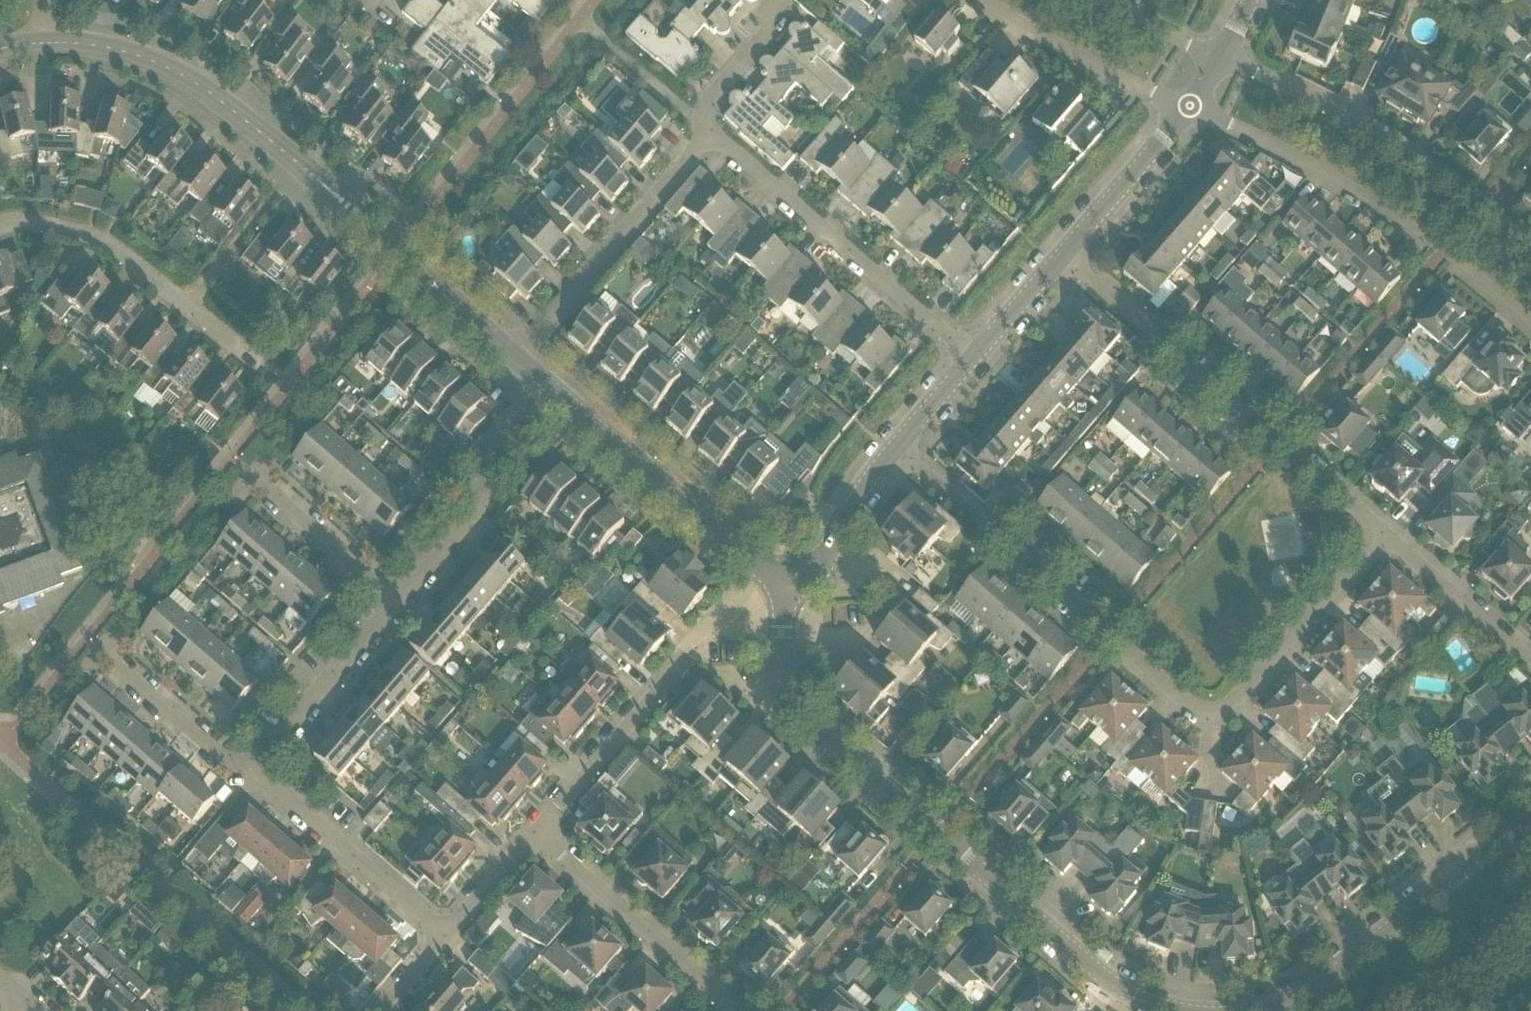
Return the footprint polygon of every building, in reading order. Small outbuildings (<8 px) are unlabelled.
[(215,11),(224,0),(185,0),(179,8),(203,26),(215,11)] [(259,37),(272,20),(257,8),(263,0),(234,0),(231,3),(241,11),(223,34),(246,53),(259,37)] [(473,0),(452,0),(445,9),(433,0),(413,0),(412,2),(499,71),(510,56),(476,29),(489,12),(473,0)] [(489,12),(499,0),(473,0),(489,12)] [(538,0),(507,0),(536,23),(548,8),(538,0)] [(548,8),(555,0),(538,0),(548,8)] [(736,10),(724,0),(698,0),(700,2),(690,14),(686,10),(685,11),(678,19),(697,35),(704,27),(714,35),(716,33),(717,34),(718,35),(720,35),(721,36),(723,36),(725,36),(726,35),(727,34),(728,33),(729,32),(730,30),(730,29),(730,27),(730,26),(730,24),(729,23),(728,22),(726,21),(736,10)] [(736,10),(744,0),(724,0),(736,10)] [(878,19),(888,27),(889,26),(899,34),(917,12),(902,0),(857,0),(879,17),(878,19)] [(1353,7),(1334,0),(1315,0),(1310,13),(1309,13),(1309,14),(1345,28),(1353,7)] [(1396,0),(1387,0),(1384,8),(1392,11),(1396,0)] [(499,71),(412,2),(402,14),(426,33),(410,53),(434,72),(439,76),(452,59),(487,86),(499,71)] [(675,7),(670,12),(678,19),(685,11),(680,6),(675,7)] [(1477,7),(1470,15),(1476,20),(1483,13),(1477,7)] [(1345,28),(1309,14),(1307,13),(1309,15),(1301,33),(1299,32),(1298,33),(1299,33),(1336,49),(1345,28)] [(286,84),(298,68),(311,51),(296,39),(305,28),(287,14),(283,19),(271,35),(280,42),(262,66),(286,84)] [(937,16),(934,14),(921,29),(913,37),(916,40),(914,42),(936,60),(942,53),(948,58),(959,45),(953,40),(960,33),(939,14),(937,16)] [(661,42),(657,38),(656,31),(641,17),(626,35),(656,62),(658,60),(677,77),(687,66),(688,68),(689,69),(690,69),(692,70),(693,70),(695,69),(697,69),(698,68),(699,67),(700,66),(701,64),(701,63),(701,61),(701,59),(700,58),(699,57),(698,56),(697,55),(699,52),(690,44),(697,35),(678,19),(670,28),(675,31),(666,41),(661,42)] [(844,45),(819,23),(812,32),(805,26),(803,29),(802,28),(800,27),(799,26),(797,26),(796,26),(794,26),(793,26),(792,27),(790,28),(789,30),(789,31),(788,33),(788,34),(789,36),(789,37),(790,38),(791,40),(792,41),(783,52),(842,103),(854,90),(819,59),(829,48),(836,54),(844,45)] [(1380,42),(1385,29),(1377,26),(1372,39),(1380,42)] [(1508,29),(1498,40),(1512,52),(1520,43),(1522,41),(1508,29)] [(1326,71),(1334,53),(1336,49),(1299,33),(1289,54),(1326,71)] [(1427,75),(1394,55),(1401,40),(1390,35),(1386,45),(1378,59),(1376,63),(1388,68),(1395,72),(1380,97),(1389,103),(1387,105),(1386,106),(1390,108),(1388,111),(1398,117),(1399,114),(1402,115),(1427,75)] [(1512,52),(1511,53),(1523,63),(1530,54),(1520,44),(1512,52)] [(325,115),(338,100),(351,83),(340,74),(349,63),(327,46),(310,66),(320,74),(302,97),(325,115)] [(873,68),(884,54),(874,47),(863,61),(873,68)] [(842,103),(783,52),(774,62),(773,61),(771,60),(770,59),(768,59),(767,59),(765,59),(764,60),(763,61),(761,62),(761,63),(760,64),(760,66),(760,67),(760,69),(760,70),(761,72),(762,73),(764,74),(761,76),(767,81),(760,90),(779,106),(786,97),(796,85),(822,108),(826,103),(833,96),(842,103)] [(986,53),(959,85),(973,96),(971,98),(979,104),(980,102),(1001,121),(1015,105),(1028,90),(1037,80),(1032,76),(1013,60),(1003,72),(999,68),(1001,66),(996,62),(994,64),(985,56),(987,54),(986,53)] [(1375,67),(1376,63),(1378,59),(1367,53),(1363,61),(1375,67)] [(1363,91),(1371,73),(1375,67),(1363,61),(1351,86),(1363,91)] [(434,72),(425,84),(438,95),(448,83),(439,76),(434,72)] [(1450,89),(1427,75),(1402,115),(1404,117),(1402,120),(1411,125),(1413,122),(1417,125),(1418,124),(1417,123),(1419,121),(1428,126),(1443,101),(1449,105),(1449,106),(1458,115),(1478,91),(1469,83),(1463,90),(1454,83),(1450,89)] [(365,147),(377,131),(391,114),(375,102),(384,91),(366,77),(348,100),(357,108),(341,128),(365,147)] [(1050,103),(1033,122),(1051,138),(1046,144),(1058,155),(1063,149),(1067,144),(1082,157),(1104,132),(1078,109),(1082,104),(1063,88),(1050,103)] [(779,106),(760,90),(751,99),(746,94),(743,97),(742,96),(741,95),(740,94),(738,94),(737,94),(735,94),(733,95),(732,95),(731,97),(730,98),(730,99),(729,101),(729,102),(729,104),(730,105),(731,107),(732,108),(733,109),(725,118),(741,133),(740,134),(783,172),(795,158),(763,131),(773,120),(785,131),(794,120),(779,106)] [(618,92),(605,108),(614,121),(621,128),(609,142),(609,143),(629,161),(640,170),(657,151),(650,144),(661,130),(658,127),(668,116),(658,107),(643,94),(633,105),(618,92)] [(833,96),(826,103),(835,111),(842,103),(833,96)] [(50,125),(30,124),(33,137),(32,137),(36,153),(60,153),(74,154),(75,136),(76,136),(76,124),(77,98),(51,97),(50,125)] [(22,157),(18,140),(32,137),(33,137),(30,124),(24,99),(0,105),(0,111),(5,132),(0,134),(0,162),(22,157)] [(76,136),(75,136),(74,154),(74,157),(88,161),(89,157),(98,159),(103,143),(118,147),(124,124),(128,110),(103,102),(97,125),(86,122),(85,127),(76,124),(76,136)] [(430,146),(415,133),(428,117),(410,103),(383,137),(392,145),(381,159),(404,178),(430,146)] [(843,105),(836,112),(846,120),(853,113),(843,105)] [(565,106),(557,115),(564,122),(572,112),(565,106)] [(1468,113),(1454,129),(1466,140),(1458,149),(1471,160),(1469,164),(1470,168),(1473,171),(1478,171),(1481,169),(1486,163),(1485,162),(1512,132),(1497,118),(1491,125),(1485,119),(1484,120),(1481,124),(1468,113)] [(832,178),(855,152),(839,138),(847,129),(836,119),(800,160),(817,175),(821,169),(832,178)] [(124,124),(118,147),(124,152),(138,134),(124,124)] [(173,169),(190,147),(169,131),(152,153),(138,142),(126,158),(121,164),(143,181),(154,168),(165,177),(166,177),(173,169)] [(609,142),(597,132),(581,150),(593,160),(581,175),(569,164),(569,165),(612,203),(629,183),(618,174),(629,161),(609,143),(609,142)] [(537,138),(527,149),(538,158),(547,148),(537,138)] [(855,152),(832,178),(842,187),(837,193),(853,207),(889,165),(878,156),(870,165),(855,152)] [(1261,212),(1262,211),(1269,203),(1278,210),(1279,211),(1295,193),(1285,184),(1274,197),(1256,181),(1258,178),(1229,153),(1214,171),(1243,196),(1261,212)] [(895,159),(890,165),(897,171),(905,162),(898,156),(895,159)] [(206,195),(223,173),(203,157),(185,179),(173,169),(166,177),(165,177),(154,190),(176,208),(187,194),(198,203),(199,204),(206,195)] [(612,203),(569,165),(553,183),(565,193),(552,207),(552,208),(573,226),(572,226),(583,236),(600,216),(590,206),(600,194),(611,203),(612,203)] [(889,165),(853,207),(869,220),(874,215),(884,224),(907,197),(892,184),(900,175),(889,165)] [(1050,191),(1073,165),(1045,172),(1050,191)] [(699,224),(722,198),(712,189),(717,184),(700,169),(665,210),(674,218),(676,220),(684,211),(699,224)] [(508,170),(499,180),(509,189),(517,179),(508,170)] [(1243,196),(1214,171),(1213,171),(1216,174),(1201,190),(1227,213),(1242,196),(1243,197),(1243,196)] [(257,199),(254,197),(256,194),(242,183),(240,186),(236,183),(219,205),(206,195),(199,204),(198,203),(188,216),(201,227),(197,233),(218,249),(233,230),(257,199)] [(83,208),(84,190),(73,189),(72,206),(83,208)] [(1212,230),(1227,213),(1201,190),(1187,207),(1212,230)] [(940,192),(931,202),(941,211),(950,201),(940,192)] [(1530,196),(1529,195),(1524,200),(1523,204),(1524,208),(1527,211),(1530,211),(1530,195),(1530,196)] [(524,240),(523,240),(544,258),(544,259),(555,268),(572,248),(561,239),(572,226),(573,226),(552,208),(552,207),(541,197),(540,197),(530,209),(530,220),(536,226),(524,240)] [(923,211),(907,197),(884,224),(894,233),(890,238),(906,252),(941,211),(931,202),(923,211)] [(1317,207),(1315,205),(1306,197),(1282,225),(1302,242),(1328,211),(1320,204),(1317,207)] [(722,198),(699,224),(700,225),(715,238),(708,247),(707,247),(718,256),(753,215),(737,201),(733,207),(722,198)] [(1270,219),(1278,210),(1269,203),(1262,211),(1270,219)] [(1197,247),(1212,230),(1187,207),(1172,225),(1197,247)] [(937,270),(960,243),(944,229),(952,220),(941,211),(906,252),(922,266),(926,261),(937,270)] [(1336,223),(1333,221),(1335,218),(1328,211),(1302,242),(1320,258),(1344,230),(1336,223)] [(752,270),(775,243),(765,234),(769,229),(753,215),(718,256),(718,257),(727,264),(728,265),(736,256),(752,270)] [(1256,238),(1265,227),(1258,221),(1249,232),(1256,238)] [(292,264),(310,241),(289,225),(272,247),(258,237),(241,258),(263,276),(273,262),(285,271),(286,272),(292,264)] [(1182,264),(1197,247),(1172,225),(1157,242),(1182,264)] [(495,272),(487,282),(509,302),(517,293),(526,301),(544,281),(533,271),(544,259),(544,258),(523,240),(524,240),(512,229),(512,230),(496,248),(508,258),(495,272)] [(1355,240),(1352,237),(1344,230),(1320,258),(1339,274),(1365,244),(1357,237),(1355,240)] [(1247,248),(1256,238),(1249,232),(1240,242),(1247,248)] [(638,241),(629,250),(635,256),(643,255),(648,249),(638,241)] [(994,242),(987,250),(994,256),(1001,248),(994,242)] [(1182,264),(1157,242),(1142,259),(1139,256),(1139,257),(1168,282),(1169,282),(1168,281),(1182,264)] [(785,252),(775,243),(752,270),(768,284),(760,293),(770,302),(806,261),(790,247),(785,252)] [(976,257),(960,243),(937,270),(947,279),(942,284),(959,298),(995,257),(983,248),(976,257)] [(1373,255),(1370,253),(1372,250),(1365,244),(1339,274),(1357,290),(1383,260),(1383,259),(1381,262),(1373,255)] [(167,247),(163,252),(174,260),(178,255),(167,247)] [(319,298),(343,267),(322,251),(305,273),(292,264),(286,272),(285,271),(274,285),(296,302),(307,289),(319,298)] [(708,252),(700,261),(707,267),(715,258),(708,252)] [(9,313),(3,297),(16,292),(4,255),(0,257),(0,317),(9,313)] [(1226,272),(1235,261),(1228,256),(1219,266),(1226,272)] [(718,257),(713,262),(722,270),(727,264),(718,257)] [(1153,300),(1166,285),(1168,282),(1139,257),(1123,274),(1153,300)] [(1273,274),(1279,267),(1270,259),(1264,266),(1273,274)] [(1391,271),(1389,269),(1391,266),(1383,260),(1357,290),(1376,306),(1400,279),(1391,271)] [(806,261),(770,302),(781,311),(797,325),(804,316),(828,289),(817,280),(822,275),(806,261)] [(1217,282),(1226,272),(1219,266),(1210,277),(1217,282)] [(1268,280),(1273,274),(1264,266),(1258,272),(1268,280)] [(1282,282),(1288,275),(1279,267),(1273,274),(1282,282)] [(1219,337),(1245,306),(1253,297),(1241,286),(1245,282),(1242,279),(1234,271),(1234,270),(1233,269),(1212,294),(1218,299),(1202,317),(1213,327),(1211,330),(1215,334),(1219,337)] [(90,309),(107,287),(87,271),(69,293),(56,282),(43,298),(38,304),(60,321),(71,308),(82,317),(83,317),(90,309)] [(1277,288),(1282,282),(1273,274),(1268,280),(1277,288)] [(681,278),(673,288),(686,298),(694,288),(681,278)] [(838,298),(828,289),(804,316),(820,329),(812,338),(823,348),(858,307),(843,293),(838,298)] [(1196,306),(1202,300),(1189,289),(1183,295),(1196,306)] [(1312,304),(1318,298),(1308,290),(1303,296),(1312,304)] [(1438,302),(1417,326),(1438,345),(1442,341),(1455,351),(1471,333),(1459,322),(1461,319),(1465,315),(1452,304),(1454,300),(1453,296),(1450,293),(1446,293),(1442,295),(1437,301),(1438,302)] [(1190,313),(1196,306),(1183,295),(1178,302),(1190,313)] [(105,357),(115,343),(116,344),(123,336),(141,314),(120,297),(103,319),(90,309),(83,317),(82,317),(71,330),(93,348),(105,357)] [(1321,312),(1327,306),(1318,298),(1312,304),(1321,312)] [(1303,315),(1309,308),(1300,300),(1294,307),(1303,315)] [(611,319),(596,306),(568,337),(588,355),(598,344),(610,355),(611,355),(629,334),(629,335),(640,323),(621,307),(611,319)] [(1240,350),(1264,323),(1245,306),(1219,337),(1226,343),(1229,340),(1240,350)] [(857,361),(880,335),(870,326),(874,320),(858,307),(823,348),(833,357),(841,348),(857,361)] [(1312,323),(1318,316),(1309,308),(1303,315),(1312,323)] [(1102,321),(1091,311),(1075,330),(1078,332),(1104,354),(1105,355),(1107,352),(1120,337),(1129,345),(1135,339),(1107,314),(1102,321)] [(759,335),(766,326),(759,319),(751,328),(758,335),(759,335)] [(1349,337),(1355,330),(1346,322),(1340,329),(1349,337)] [(156,362),(174,340),(153,323),(136,346),(123,336),(116,344),(115,343),(105,357),(127,374),(138,360),(149,369),(150,370),(156,362)] [(1256,369),(1282,339),(1264,323),(1240,350),(1250,359),(1248,362),(1256,369)] [(389,324),(361,357),(367,363),(382,376),(384,375),(392,382),(391,384),(415,357),(405,349),(401,345),(409,336),(398,327),(396,330),(389,324)] [(1078,332),(1063,349),(1089,371),(1104,354),(1078,332)] [(1340,347),(1346,341),(1337,332),(1331,339),(1340,347)] [(1385,365),(1405,343),(1393,333),(1374,355),(1385,365)] [(1523,363),(1511,353),(1514,350),(1512,348),(1514,346),(1499,333),(1485,349),(1488,351),(1481,359),(1468,347),(1460,356),(1442,377),(1457,389),(1462,383),(1473,392),(1474,393),(1476,394),(1478,395),(1480,395),(1482,395),(1484,395),(1485,394),(1487,394),(1489,392),(1490,391),(1494,387),(1499,391),(1501,389),(1503,391),(1504,389),(1507,391),(1509,390),(1510,390),(1512,389),(1513,387),(1514,386),(1515,384),(1516,383),(1517,381),(1517,379),(1514,377),(1516,375),(1514,373),(1523,363)] [(644,347),(629,335),(629,334),(611,355),(610,355),(601,366),(621,383),(630,372),(643,383),(643,384),(661,363),(662,363),(672,351),(654,335),(644,347)] [(891,344),(880,335),(857,361),(873,375),(865,384),(876,394),(912,353),(895,338),(891,344)] [(1274,385),(1301,355),(1282,339),(1256,369),(1263,375),(1266,373),(1276,382),(1274,385)] [(415,357),(391,384),(406,397),(408,396),(416,403),(415,405),(438,378),(429,370),(425,367),(433,358),(423,348),(415,357)] [(1074,389),(1089,371),(1063,349),(1048,366),(1074,389)] [(190,387),(207,366),(187,350),(169,372),(156,362),(150,370),(149,369),(138,383),(171,409),(182,396),(183,396),(190,388),(190,387)] [(686,364),(687,363),(673,350),(672,351),(662,363),(661,363),(643,384),(643,383),(634,394),(653,412),(663,401),(676,412),(694,391),(695,392),(705,380),(686,364)] [(1296,399),(1320,371),(1301,355),(1274,385),(1282,392),(1284,389),(1296,399)] [(1366,387),(1385,365),(1374,355),(1354,378),(1366,387)] [(1132,379),(1138,372),(1126,361),(1120,368),(1132,379)] [(1067,412),(1074,404),(1066,397),(1074,389),(1048,366),(1033,383),(1059,406),(1067,412)] [(1118,396),(1127,386),(1132,379),(1120,368),(1116,372),(1122,378),(1111,391),(1118,396)] [(438,378),(415,405),(430,418),(431,416),(440,424),(438,425),(439,426),(468,392),(459,384),(453,391),(449,387),(457,378),(446,369),(438,378)] [(216,422),(240,392),(220,376),(203,398),(190,388),(183,396),(182,396),(171,409),(193,427),(204,413),(207,415),(216,422)] [(828,397),(834,389),(825,381),(819,389),(828,397)] [(801,383),(791,393),(800,401),(810,390),(801,383)] [(1044,423),(1059,406),(1033,383),(1018,400),(1044,423)] [(676,412),(666,422),(686,440),(696,429),(708,440),(709,440),(747,396),(740,389),(729,390),(724,396),(715,397),(709,404),(695,392),(694,391),(676,412)] [(468,392),(439,426),(454,439),(455,437),(465,445),(465,444),(471,449),(481,438),(475,432),(486,420),(477,411),(473,408),(481,399),(470,390),(468,392)] [(1109,407),(1118,396),(1111,391),(1102,401),(1109,407)] [(1148,402),(1137,392),(1113,420),(1132,436),(1158,406),(1151,399),(1148,402)] [(1500,421),(1504,425),(1501,428),(1517,443),(1530,428),(1530,429),(1530,393),(1529,395),(1513,414),(1509,410),(1500,421)] [(741,432),(727,420),(748,396),(747,396),(709,440),(708,440),(699,451),(719,468),(728,457),(741,468),(741,469),(770,436),(752,421),(741,432)] [(349,413),(355,406),(345,398),(339,404),(349,413)] [(51,399),(40,412),(50,420),(61,407),(51,399)] [(1037,447),(1044,439),(1036,432),(1044,423),(1018,400),(1004,418),(1029,440),(1037,447)] [(362,401),(356,408),(364,414),(370,407),(362,401)] [(1151,452),(1175,425),(1164,415),(1166,413),(1158,406),(1132,436),(1151,452)] [(1377,440),(1365,430),(1369,425),(1347,406),(1326,431),(1325,430),(1320,435),(1318,439),(1319,443),(1322,446),(1326,446),(1330,444),(1343,455),(1347,451),(1359,461),(1377,440)] [(834,407),(828,415),(845,429),(851,422),(834,407)] [(1088,431),(1097,420),(1090,415),(1081,425),(1088,431)] [(1014,457),(1029,440),(1004,418),(989,435),(1014,457)] [(311,474),(339,441),(321,425),(305,443),(293,458),(311,474)] [(371,442),(378,434),(368,425),(361,433),(371,442)] [(1079,441),(1088,431),(1081,425),(1072,435),(1079,441)] [(1185,434),(1175,425),(1151,452),(1169,469),(1195,438),(1188,432),(1185,434)] [(382,451),(388,443),(378,434),(371,442),(382,451)] [(1014,457),(989,435),(974,451),(971,449),(971,450),(1000,475),(1001,475),(1000,474),(1014,457)] [(774,461),(760,448),(770,436),(741,469),(741,468),(731,479),(751,496),(761,486),(781,503),(808,472),(812,476),(821,459),(806,446),(795,458),(784,449),(774,461)] [(1393,449),(1395,450),(1370,479),(1373,482),(1371,484),(1375,488),(1378,491),(1383,494),(1385,492),(1399,504),(1417,483),(1430,494),(1457,464),(1433,442),(1422,454),(1403,437),(1393,449)] [(1211,457),(1201,448),(1203,445),(1195,438),(1169,469),(1188,485),(1214,454),(1213,454),(1211,457)] [(329,490),(358,457),(339,441),(311,474),(329,490)] [(94,442),(87,452),(106,467),(113,457),(94,442)] [(1058,465),(1067,455),(1060,449),(1051,459),(1058,465)] [(971,450),(968,453),(965,451),(956,461),(959,463),(955,467),(967,478),(962,484),(961,483),(960,484),(985,505),(989,500),(988,499),(988,495),(989,495),(986,492),(1000,475),(971,450)] [(1473,452),(1462,464),(1475,476),(1486,464),(1473,452)] [(1207,501),(1231,474),(1219,464),(1222,461),(1214,454),(1188,485),(1207,501)] [(26,600),(62,587),(59,578),(81,570),(73,549),(81,546),(55,474),(46,477),(38,456),(17,463),(14,455),(0,460),(0,609),(26,600)] [(1103,470),(1109,463),(1100,455),(1094,462),(1103,470)] [(347,506),(376,473),(358,457),(329,490),(347,506)] [(408,473),(413,466),(403,457),(397,464),(408,473)] [(1049,476),(1058,465),(1051,459),(1042,470),(1049,476)] [(1097,476),(1103,470),(1094,462),(1088,468),(1097,476)] [(1112,478),(1118,471),(1109,463),(1103,470),(1112,478)] [(1435,495),(1423,509),(1426,512),(1435,520),(1427,529),(1437,537),(1435,540),(1435,545),(1442,551),(1448,551),(1450,548),(1452,550),(1463,538),(1465,540),(1470,540),(1476,533),(1471,529),(1476,523),(1462,511),(1474,497),(1465,489),(1475,476),(1462,464),(1457,470),(1451,477),(1443,486),(1435,495)] [(418,482),(424,475),(413,466),(408,473),(418,482)] [(543,470),(522,495),(531,503),(530,505),(545,518),(568,491),(576,482),(566,473),(558,482),(553,478),(544,470),(543,470)] [(1107,484),(1112,478),(1103,470),(1097,476),(1107,484)] [(366,521),(394,489),(376,473),(347,506),(366,521)] [(1053,526),(1081,494),(1062,477),(1034,510),(1053,526)] [(1028,499),(1033,493),(1021,482),(1015,488),(1028,499)] [(1143,498),(1149,492),(1140,484),(1134,490),(1143,498)] [(1506,497),(1520,509),(1530,496),(1517,485),(1506,497)] [(1022,506),(1028,499),(1015,488),(1010,495),(1022,506)] [(384,537),(412,505),(394,489),(366,521),(384,537)] [(568,491),(545,518),(547,517),(555,524),(554,526),(569,538),(592,512),(600,502),(590,494),(582,503),(577,499),(568,491)] [(1153,506),(1158,500),(1149,492),(1143,498),(1153,506)] [(1071,543),(1100,510),(1081,494),(1053,526),(1071,543)] [(1133,510),(1139,503),(1130,495),(1124,502),(1133,510)] [(1142,518),(1148,510),(1139,503),(1133,510),(1142,518)] [(935,522),(915,505),(912,509),(910,507),(899,520),(930,547),(938,539),(948,544),(961,529),(943,513),(935,522)] [(1090,559),(1118,526),(1100,510),(1071,543),(1090,559)] [(236,561),(264,528),(245,512),(217,545),(236,561)] [(592,512),(569,538),(569,539),(571,537),(579,545),(578,546),(593,559),(594,558),(604,566),(617,551),(626,541),(616,533),(624,523),(615,515),(607,524),(601,519),(592,512)] [(1520,514),(1513,523),(1521,530),(1529,522),(1520,514)] [(1181,531),(1187,524),(1177,516),(1172,523),(1181,531)] [(930,566),(923,556),(930,547),(899,520),(888,532),(890,534),(886,538),(895,546),(891,551),(906,564),(910,559),(925,572),(930,566)] [(1530,578),(1530,568),(1523,561),(1529,550),(1517,538),(1520,534),(1508,523),(1496,536),(1488,545),(1497,553),(1499,555),(1488,568),(1482,576),(1486,580),(1497,589),(1494,592),(1505,602),(1508,599),(1511,601),(1530,578)] [(1109,575),(1137,542),(1118,526),(1090,559),(1109,575)] [(254,577),(282,544),(264,528),(236,561),(254,577)] [(1161,535),(1153,544),(1162,552),(1170,543),(1176,536),(1167,528),(1161,535)] [(626,559),(643,540),(633,532),(626,541),(617,551),(626,559)] [(1128,592),(1156,559),(1137,542),(1109,575),(1128,592)] [(525,565),(501,543),(486,560),(485,559),(484,560),(510,582),(525,565)] [(272,592),(300,560),(285,547),(282,544),(254,577),(272,592)] [(670,554),(664,560),(671,570),(665,578),(696,605),(707,592),(705,591),(708,587),(699,579),(703,575),(689,562),(692,558),(693,558),(693,557),(678,544),(670,554)] [(290,608),(318,576),(300,560),(272,592),(290,608)] [(495,600),(510,582),(484,560),(484,561),(484,562),(470,578),(495,600)] [(911,563),(905,571),(912,577),(918,570),(911,563)] [(202,580),(208,574),(198,566),(193,572),(202,580)] [(974,616),(1003,584),(984,567),(955,600),(974,616)] [(614,577),(602,568),(597,574),(608,583),(614,577)] [(696,605),(665,578),(656,570),(634,595),(653,611),(661,602),(680,619),(683,616),(685,617),(696,605)] [(1436,611),(1401,580),(1390,571),(1374,589),(1410,620),(1419,610),(1429,619),(1431,617),(1436,611)] [(196,587),(202,580),(193,572),(187,579),(196,587)] [(308,624),(337,592),(318,576),(290,608),(308,624)] [(495,600),(470,578),(456,594),(455,594),(455,595),(480,617),(495,600)] [(993,633),(1021,600),(1003,584),(974,616),(993,633)] [(231,602),(237,595),(228,586),(221,594),(231,602)] [(1397,656),(1409,641),(1399,633),(1410,620),(1374,589),(1359,606),(1376,621),(1367,630),(1397,656)] [(931,616),(939,607),(920,591),(912,600),(931,616)] [(565,592),(558,601),(566,609),(574,600),(565,592)] [(542,610),(551,600),(551,599),(544,593),(534,604),(542,610)] [(241,611),(247,604),(237,595),(231,602),(241,611)] [(465,634),(480,617),(455,595),(454,596),(455,596),(440,613),(465,634)] [(653,654),(664,641),(662,640),(665,636),(646,619),(653,611),(634,595),(613,619),(653,654)] [(222,614),(228,607),(218,599),(211,605),(222,614)] [(159,649),(187,616),(169,600),(140,633),(159,649)] [(1012,649),(1040,616),(1021,600),(993,633),(1012,649)] [(532,621),(542,610),(534,604),(525,614),(532,621)] [(231,622),(238,616),(228,607),(222,614),(231,622)] [(927,628),(907,611),(904,615),(902,613),(891,626),(923,653),(930,646),(940,651),(953,636),(934,620),(927,628)] [(465,634),(440,613),(426,629),(425,628),(425,629),(450,651),(465,634)] [(177,665),(205,632),(187,616),(159,649),(177,665)] [(1030,665),(1059,632),(1040,616),(1012,649),(1030,665)] [(1430,632),(1428,635),(1438,644),(1440,641),(1453,626),(1444,617),(1430,632)] [(268,633),(274,627),(264,618),(258,625),(268,633)] [(653,654),(613,619),(591,644),(594,646),(610,660),(618,651),(638,668),(641,665),(643,666),(653,654)] [(955,638),(962,631),(953,623),(947,630),(955,637),(954,637),(955,638)] [(1360,640),(1353,634),(1343,625),(1327,643),(1364,674),(1374,661),(1385,670),(1397,656),(1367,630),(1360,640)] [(911,686),(923,671),(916,661),(923,653),(891,626),(881,638),(883,640),(880,643),(899,660),(891,669),(911,686)] [(278,642),(284,636),(274,627),(268,633),(278,642)] [(435,669),(450,651),(425,629),(424,630),(425,631),(410,648),(435,669)] [(258,645),(264,638),(254,630),(248,636),(258,645)] [(518,631),(509,642),(516,648),(524,639),(524,640),(526,638),(525,637),(518,631)] [(965,646),(971,639),(962,631),(955,638),(965,646)] [(195,681),(224,648),(205,632),(177,665),(195,681)] [(1049,682),(1078,649),(1059,632),(1030,665),(1049,682)] [(537,634),(529,644),(539,652),(544,646),(543,639),(537,634)] [(268,654),(274,647),(264,638),(258,645),(268,654)] [(516,648),(515,649),(516,649),(522,655),(530,645),(524,640),(524,639),(516,648)] [(509,642),(500,653),(507,659),(516,649),(515,649),(516,648),(509,642)] [(1350,710),(1363,696),(1353,687),(1364,674),(1327,643),(1312,661),(1328,675),(1320,685),(1350,710)] [(564,674),(575,684),(603,708),(615,694),(611,691),(617,684),(612,680),(621,669),(610,660),(594,646),(589,652),(576,660),(575,658),(562,667),(564,674)] [(213,696),(242,664),(224,648),(195,681),(213,696)] [(995,668),(1002,660),(993,651),(986,660),(995,668)] [(429,675),(405,653),(390,670),(389,669),(389,670),(414,692),(429,675)] [(1409,659),(1405,663),(1413,669),(1419,662),(1416,658),(1409,659)] [(884,677),(865,660),(862,664),(860,662),(849,675),(880,702),(887,695),(898,700),(911,686),(891,669),(884,677)] [(1005,675),(1011,668),(1002,660),(995,668),(1005,675)] [(482,679),(491,668),(484,662),(474,672),(482,679)] [(232,712),(260,680),(242,664),(213,696),(216,698),(232,712)] [(399,710),(414,692),(389,670),(388,671),(389,672),(375,688),(399,710)] [(473,689),(482,679),(474,672),(465,683),(473,689)] [(603,708),(575,684),(563,673),(551,687),(553,689),(548,695),(585,728),(597,715),(593,711),(598,705),(602,708),(603,708)] [(889,710),(880,702),(849,675),(838,687),(840,689),(837,692),(846,700),(842,705),(857,718),(855,721),(857,723),(857,724),(869,733),(889,710)] [(1024,691),(1030,684),(1021,676),(1014,684),(1024,691)] [(1098,729),(1129,694),(1111,678),(1071,724),(1079,731),(1088,721),(1098,729)] [(1312,694),(1306,689),(1295,679),(1291,684),(1280,697),(1316,729),(1327,716),(1338,725),(1350,710),(1320,685),(1312,694)] [(1483,681),(1473,690),(1470,686),(1465,691),(1467,694),(1470,697),(1510,748),(1511,748),(1510,746),(1524,735),(1530,743),(1530,706),(1522,696),(1506,709),(1483,681)] [(83,736),(111,703),(93,687),(65,720),(83,736)] [(399,710),(375,688),(364,700),(361,705),(360,704),(359,705),(384,727),(399,710)] [(530,717),(521,727),(533,737),(541,744),(545,748),(554,737),(564,745),(570,738),(574,741),(585,728),(548,695),(542,690),(524,711),(530,717)] [(706,697),(702,693),(691,705),(684,698),(676,707),(670,702),(660,714),(678,729),(680,731),(683,729),(693,737),(720,706),(708,695),(706,697)] [(1011,726),(1030,703),(1019,693),(1000,716),(1011,726)] [(1469,698),(1466,693),(1461,697),(1465,702),(1464,702),(1461,720),(1472,734),(1455,747),(1464,757),(1459,761),(1467,770),(1479,786),(1480,786),(1481,788),(1486,784),(1487,787),(1505,772),(1494,759),(1509,747),(1510,748),(1470,697),(1469,698)] [(1117,763),(1138,739),(1142,734),(1132,726),(1147,709),(1129,694),(1098,729),(1111,740),(1102,751),(1116,763),(1117,763)] [(1303,765),(1316,750),(1305,741),(1316,729),(1280,697),(1264,715),(1281,730),(1273,739),(1277,743),(1303,765)] [(101,751),(129,719),(114,706),(111,703),(83,736),(101,751)] [(446,720),(455,710),(448,703),(439,714),(446,720)] [(353,713),(345,723),(369,744),(381,755),(396,737),(384,727),(359,705),(358,706),(359,707),(355,711),(353,713)] [(733,716),(720,706),(693,737),(685,746),(701,760),(694,769),(703,777),(727,749),(718,742),(735,722),(731,718),(733,716)] [(437,731),(446,720),(439,714),(430,725),(437,731)] [(119,767),(147,734),(144,732),(129,719),(101,751),(119,767)] [(1059,719),(1041,739),(1053,749),(1068,763),(1077,752),(1062,739),(1070,729),(1059,719)] [(908,747),(924,728),(915,720),(899,739),(908,747)] [(451,737),(459,727),(453,721),(444,731),(451,737)] [(369,744),(345,723),(331,739),(330,738),(329,739),(354,761),(369,744)] [(527,744),(533,737),(531,735),(521,727),(515,734),(524,742),(527,744)] [(1148,781),(1180,745),(1162,730),(1147,747),(1138,739),(1117,763),(1116,763),(1112,768),(1127,781),(1136,770),(1148,781)] [(977,744),(962,731),(957,737),(950,731),(937,746),(924,761),(937,772),(935,776),(936,780),(939,783),(943,783),(947,781),(952,775),(951,774),(977,744)] [(137,782),(165,750),(147,734),(119,767),(137,782)] [(736,757),(727,749),(703,777),(712,785),(720,777),(725,781),(736,790),(743,782),(771,750),(759,739),(757,741),(753,737),(736,757)] [(1270,752),(1263,747),(1253,738),(1248,743),(1237,755),(1274,787),(1285,774),(1295,783),(1308,769),(1303,765),(1277,743),(1270,752)] [(339,779),(354,761),(329,739),(328,740),(329,741),(326,744),(314,758),(339,779)] [(1033,771),(1052,749),(1041,739),(1022,762),(1033,771)] [(51,756),(57,750),(46,741),(41,748),(51,756)] [(420,758),(429,748),(422,742),(413,752),(420,758)] [(499,751),(494,758),(527,787),(531,791),(543,777),(539,773),(545,766),(540,761),(521,745),(511,757),(499,751)] [(1182,812),(1192,801),(1175,787),(1180,781),(1197,761),(1180,745),(1148,781),(1165,796),(1165,797),(1182,812)] [(1353,745),(1343,753),(1351,762),(1360,755),(1353,745)] [(165,750),(137,782),(154,798),(156,800),(160,796),(181,771),(185,767),(183,765),(165,750)] [(659,775),(667,766),(648,750),(641,759),(656,772),(659,775)] [(670,750),(663,758),(670,763),(676,756),(670,750)] [(756,819),(778,793),(769,786),(786,766),(782,762),(783,760),(771,750),(743,782),(736,790),(752,804),(746,810),(756,819)] [(413,752),(404,763),(411,769),(420,758),(413,752)] [(1258,805),(1274,787),(1237,755),(1222,773),(1244,793),(1232,806),(1246,818),(1258,804),(1258,805)] [(494,758),(476,777),(514,810),(526,797),(522,793),(527,787),(494,758)] [(81,775),(87,768),(77,760),(71,766),(81,775)] [(1383,769),(1377,774),(1379,776),(1417,823),(1416,822),(1431,810),(1434,814),(1442,823),(1459,809),(1458,807),(1462,803),(1460,801),(1461,801),(1442,779),(1438,782),(1429,772),(1412,786),(1404,776),(1403,774),(1401,773),(1400,772),(1399,771),(1397,770),(1391,768),(1389,767),(1388,768),(1386,768),(1385,768),(1383,769)] [(91,784),(97,777),(87,768),(81,775),(91,784)] [(181,771),(160,796),(176,809),(197,785),(181,771)] [(1089,772),(1086,776),(1095,783),(1102,775),(1097,771),(1089,772)] [(386,789),(395,778),(388,772),(379,783),(386,789)] [(405,777),(397,786),(406,794),(414,785),(417,781),(408,773),(405,777)] [(609,854),(622,839),(635,826),(622,814),(627,801),(615,791),(618,787),(615,784),(606,776),(586,798),(598,808),(580,829),(595,842),(592,845),(603,855),(605,852),(609,854)] [(502,823),(514,810),(476,777),(471,784),(479,795),(468,806),(470,808),(492,827),(498,820),(502,823)] [(1104,780),(1099,785),(1108,793),(1113,787),(1104,780)] [(808,785),(803,781),(786,801),(778,793),(756,819),(765,827),(768,824),(783,837),(782,838),(783,839),(794,826),(822,794),(809,783),(808,785)] [(1381,811),(1364,825),(1374,837),(1370,840),(1386,861),(1388,863),(1392,860),(1394,862),(1412,847),(1404,838),(1401,834),(1416,822),(1417,824),(1417,823),(1383,781),(1367,794),(1377,807),(1381,811)] [(1040,798),(1037,796),(1022,782),(995,813),(994,812),(989,818),(988,821),(989,825),(992,828),(996,829),(1000,826),(1012,838),(1022,827),(1033,837),(1050,817),(1035,804),(1040,798)] [(1090,782),(1082,791),(1090,798),(1098,789),(1090,782)] [(377,800),(386,789),(379,783),(369,794),(377,800)] [(194,825),(216,801),(197,785),(176,809),(194,825)] [(465,841),(467,839),(466,838),(474,829),(456,814),(436,797),(423,785),(415,794),(411,802),(423,808),(448,830),(439,840),(428,833),(422,840),(460,872),(472,859),(468,855),(474,848),(465,841)] [(456,814),(466,803),(446,786),(436,797),(456,814)] [(118,806),(123,800),(113,791),(108,798),(118,806)] [(812,857),(821,847),(829,838),(820,830),(837,810),(833,807),(834,805),(822,794),(794,826),(803,833),(797,844),(812,857)] [(127,815),(133,808),(123,800),(118,806),(127,815)] [(1192,801),(1182,812),(1187,816),(1185,832),(1188,833),(1193,833),(1191,848),(1198,849),(1205,803),(1192,801)] [(388,817),(392,813),(381,803),(363,823),(375,833),(388,817)] [(1211,851),(1213,836),(1217,805),(1205,803),(1198,849),(1211,851)] [(224,816),(195,849),(207,859),(209,861),(229,838),(240,847),(234,859),(240,864),(241,865),(249,855),(270,831),(274,827),(273,826),(260,815),(256,819),(249,812),(237,827),(224,816)] [(153,837),(159,830),(148,821),(142,828),(153,837)] [(733,823),(726,832),(735,840),(743,831),(733,823)] [(1093,838),(1077,824),(1068,834),(1063,830),(1057,837),(1044,852),(1044,853),(1042,855),(1047,859),(1045,860),(1062,875),(1073,863),(1087,875),(1086,876),(1087,877),(1112,848),(1096,834),(1093,838)] [(669,855),(677,846),(654,826),(629,855),(630,856),(634,851),(646,861),(633,876),(636,878),(637,882),(642,887),(647,887),(662,901),(676,886),(688,872),(669,855)] [(858,837),(846,827),(829,847),(841,857),(837,860),(859,879),(881,855),(882,856),(887,850),(888,846),(887,842),(884,840),(880,839),(876,841),(864,830),(858,837)] [(1140,879),(1124,865),(1144,842),(1128,829),(1112,848),(1087,877),(1088,876),(1102,888),(1091,901),(1108,916),(1110,914),(1114,918),(1116,915),(1127,903),(1136,893),(1131,889),(1140,879)] [(163,846),(169,840),(159,830),(153,837),(163,846)] [(270,831),(249,855),(260,865),(254,876),(261,882),(294,844),(280,832),(276,836),(275,834),(270,831)] [(460,872),(422,840),(417,846),(425,857),(415,868),(413,866),(409,871),(403,877),(416,888),(425,878),(438,889),(444,882),(448,886),(460,872)] [(729,864),(741,850),(733,843),(721,857),(729,864)] [(297,881),(310,866),(303,859),(307,855),(294,844),(261,882),(267,887),(278,880),(289,890),(297,881)] [(1293,850),(1288,855),(1294,862),(1297,866),(1323,898),(1324,898),(1323,897),(1337,885),(1340,888),(1348,898),(1366,884),(1364,882),(1369,879),(1367,876),(1355,860),(1349,853),(1344,857),(1336,847),(1319,860),(1310,849),(1299,858),(1293,850)] [(809,862),(787,886),(799,897),(821,872),(809,862)] [(1323,898),(1297,866),(1280,879),(1286,887),(1270,900),(1278,910),(1274,914),(1280,921),(1292,936),(1293,936),(1295,938),(1299,935),(1301,937),(1318,922),(1308,909),(1322,897),(1323,899),(1323,898)] [(100,883),(107,876),(100,869),(93,876),(100,883)] [(544,883),(535,875),(511,903),(523,913),(530,920),(522,936),(547,949),(572,920),(571,919),(569,921),(552,906),(560,897),(555,892),(556,891),(547,881),(544,883)] [(698,890),(685,905),(696,915),(698,913),(703,918),(694,928),(699,932),(699,937),(698,938),(707,945),(707,944),(712,944),(717,948),(733,930),(737,934),(746,923),(742,919),(730,909),(738,900),(738,898),(729,890),(727,890),(724,893),(708,879),(698,890)] [(332,893),(319,881),(306,896),(295,909),(303,916),(311,928),(324,920),(336,930),(360,902),(347,890),(345,892),(343,894),(336,888),(332,893)] [(926,937),(952,907),(939,896),(941,892),(940,888),(937,885),(933,885),(929,887),(924,893),(925,894),(904,918),(926,937)] [(232,913),(240,904),(226,892),(218,901),(232,913)] [(1198,947),(1206,898),(1191,892),(1185,908),(1165,900),(1161,912),(1155,910),(1144,937),(1145,937),(1143,940),(1149,942),(1148,945),(1169,953),(1175,937),(1198,946),(1197,947),(1198,947)] [(246,923),(263,904),(251,894),(235,913),(246,923)] [(835,928),(854,906),(855,904),(844,895),(823,918),(835,928)] [(1219,916),(1218,900),(1206,898),(1198,947),(1199,947),(1199,946),(1223,944),(1224,961),(1247,960),(1247,957),(1252,957),(1252,954),(1251,934),(1251,927),(1245,928),(1244,915),(1219,916)] [(362,910),(357,906),(361,902),(360,902),(336,930),(327,940),(347,957),(380,919),(367,907),(363,911),(362,910)] [(139,904),(130,914),(141,924),(150,914),(139,904)] [(815,950),(835,928),(823,918),(804,940),(815,950)] [(47,952),(40,960),(48,967),(46,970),(53,977),(52,978),(61,987),(98,948),(103,942),(78,919),(72,925),(70,928),(65,934),(59,940),(47,952)] [(402,961),(389,950),(397,941),(390,935),(394,931),(380,919),(347,957),(353,962),(361,962),(366,956),(376,966),(379,962),(383,965),(392,973),(402,961)] [(863,945),(874,954),(894,932),(882,922),(863,945)] [(607,937),(593,925),(577,943),(574,941),(566,934),(558,943),(544,959),(564,977),(571,969),(576,973),(582,966),(597,979),(608,965),(622,950),(618,947),(618,943),(611,937),(607,937)] [(165,929),(156,939),(167,948),(176,938),(165,929)] [(775,946),(768,940),(758,931),(744,948),(754,956),(742,970),(755,981),(753,985),(754,989),(757,992),(761,992),(765,990),(770,984),(769,983),(795,953),(780,940),(775,946)] [(874,954),(863,945),(855,954),(867,963),(874,954)] [(952,964),(944,974),(964,991),(969,984),(980,983),(981,982),(992,992),(999,998),(1021,973),(1014,966),(1015,965),(1016,963),(1014,961),(1015,957),(1010,953),(1006,954),(995,945),(977,965),(973,961),(970,964),(960,955),(952,964)] [(98,998),(115,980),(123,971),(98,948),(61,987),(71,996),(72,995),(80,1002),(90,991),(98,998)] [(487,981),(498,968),(494,963),(479,950),(468,964),(483,976),(487,981)] [(847,986),(867,963),(855,954),(836,976),(847,986)] [(941,971),(949,962),(940,954),(932,963),(941,971)] [(294,957),(290,961),(298,968),(305,961),(301,957),(294,957)] [(616,960),(607,969),(615,977),(624,967),(616,960)] [(313,970),(314,968),(307,962),(299,972),(306,978),(313,970)] [(100,1010),(132,1010),(139,1003),(150,992),(125,969),(123,971),(115,980),(98,998),(105,1006),(100,1010)] [(466,1008),(463,1006),(464,1004),(458,999),(464,992),(474,991),(480,984),(463,969),(458,975),(446,988),(443,985),(420,1010),(418,1009),(417,1010),(463,1010),(466,1008)] [(646,972),(632,988),(617,974),(610,983),(595,1001),(600,1005),(606,1010),(631,1010),(634,1008),(636,1010),(657,1010),(659,1009),(672,994),(669,991),(672,988),(662,979),(659,983),(646,972)] [(342,1003),(352,992),(332,974),(322,986),(342,1003)] [(1018,1010),(1071,1010),(1060,1001),(1057,1004),(1050,998),(1052,996),(1042,987),(1040,989),(1038,987),(1029,997),(1027,995),(1022,1001),(1019,1006),(1021,1008),(1018,1010)] [(517,1002),(522,996),(514,988),(508,995),(517,1002)] [(835,998),(823,1010),(862,1010),(840,992),(835,998)] [(589,1007),(594,1010),(595,1010),(600,1005),(595,1001),(589,1007)]
